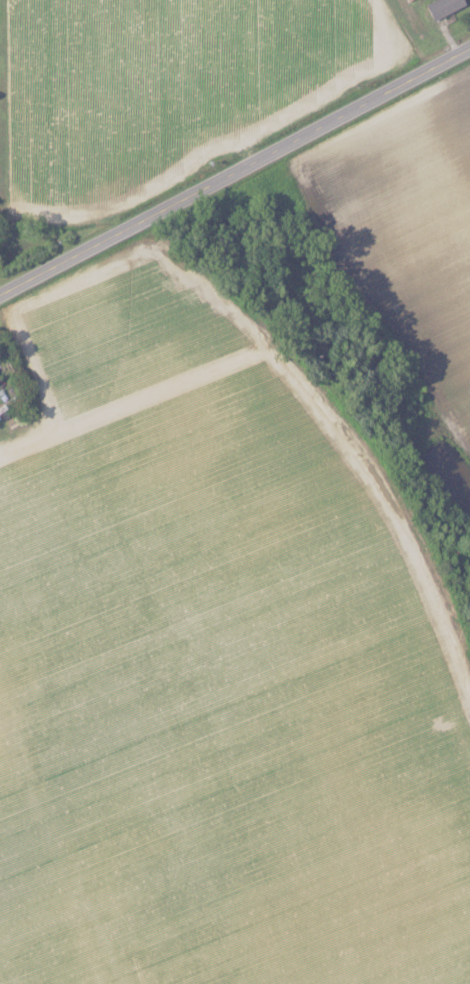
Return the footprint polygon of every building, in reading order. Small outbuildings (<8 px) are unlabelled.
[(430,21),(463,5),(460,0),(431,0),(421,5),(430,21)]
